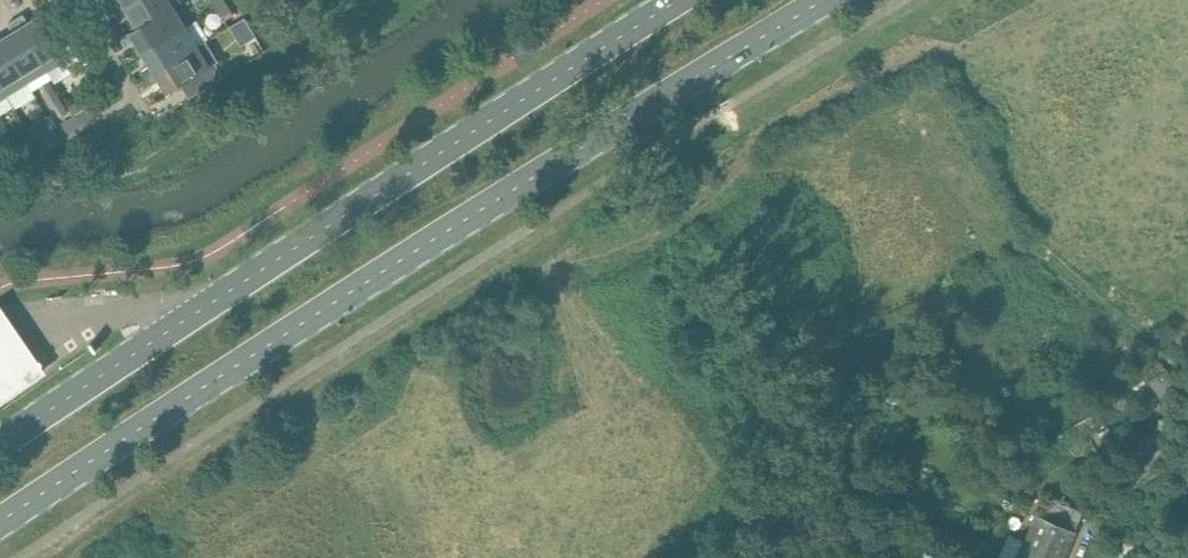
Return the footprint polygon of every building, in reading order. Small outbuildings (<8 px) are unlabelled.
[(139,0),(119,0),(120,1),(111,7),(116,14),(139,0)] [(172,8),(180,3),(178,0),(139,0),(116,14),(120,21),(129,16),(137,28),(129,33),(129,34),(172,8)] [(225,2),(215,8),(223,21),(233,15),(225,2)] [(172,8),(129,34),(121,39),(125,47),(134,41),(142,54),(184,27),(172,8)] [(67,58),(61,48),(41,16),(27,24),(22,15),(15,20),(46,71),(67,58)] [(243,18),(229,27),(237,40),(240,46),(249,40),(256,36),(244,17),(243,18)] [(46,71),(15,20),(8,24),(13,33),(0,40),(26,83),(46,71)] [(141,71),(145,79),(196,47),(184,27),(142,54),(149,66),(141,71)] [(26,83),(0,40),(0,41),(0,84),(7,95),(26,83)] [(196,47),(145,79),(150,86),(158,81),(167,94),(183,84),(191,97),(223,77),(215,64),(209,68),(196,47)] [(77,101),(68,107),(74,115),(79,125),(93,117),(87,108),(82,110),(77,101)] [(79,125),(74,115),(60,123),(66,133),(79,125)] [(47,116),(27,128),(32,135),(37,145),(57,133),(55,129),(47,117),(47,116)] [(37,145),(32,135),(19,143),(24,153),(37,145)] [(41,374),(0,314),(0,402),(41,374)] [(1162,363),(1145,373),(1160,398),(1176,388),(1162,363)] [(1081,512),(1046,496),(1019,557),(1062,557),(1081,512)]
